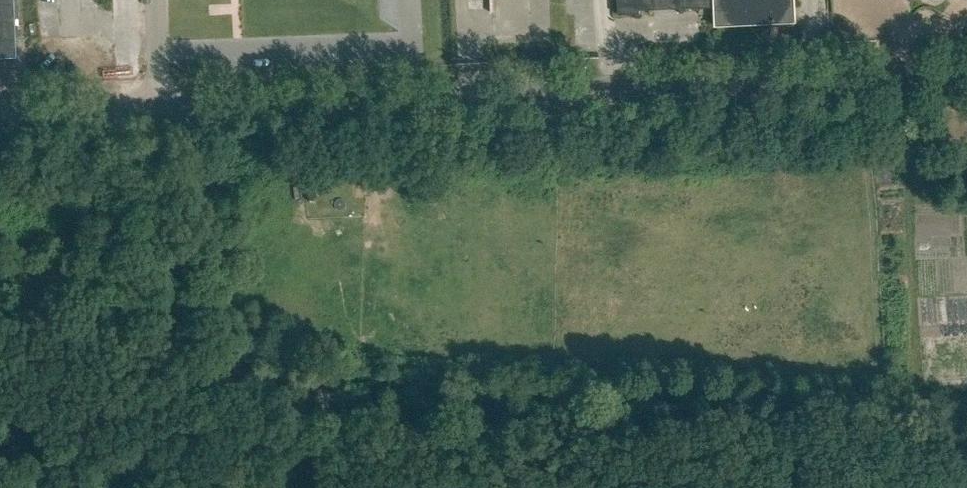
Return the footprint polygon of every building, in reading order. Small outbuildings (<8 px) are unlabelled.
[(16,56),(14,0),(0,0),(0,57),(16,56)] [(619,15),(641,14),(640,9),(677,8),(677,11),(714,9),(714,29),(796,26),(795,0),(618,0),(619,15)]
